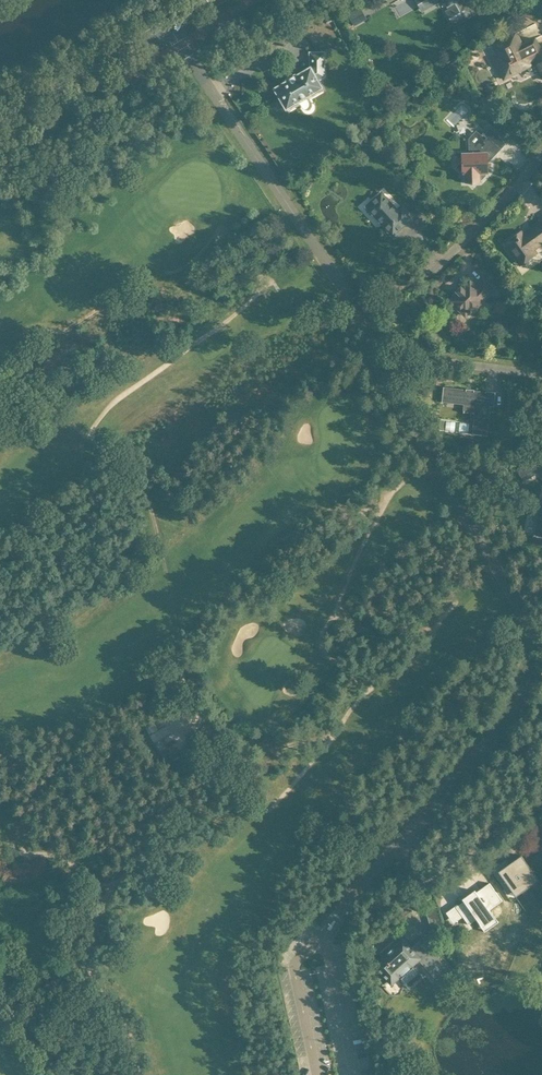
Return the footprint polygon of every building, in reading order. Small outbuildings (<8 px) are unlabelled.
[(394,3),(400,15),(417,7),(414,0),(400,0),(394,3)] [(450,10),(456,19),(451,21),(453,25),(465,19),(474,13),(467,0),(465,1),(464,0),(445,0),(450,10)] [(367,19),(366,17),(364,13),(361,8),(350,13),(356,24),(367,19)] [(534,40),(535,39),(535,38),(522,45),(516,33),(493,44),(499,56),(494,59),(504,79),(537,62),(541,70),(538,71),(541,78),(541,79),(541,44),(537,46),(534,40)] [(287,109),(296,103),(299,102),(301,104),(304,105),(306,104),(309,102),(309,99),(308,96),(323,88),(318,80),(325,76),(325,52),(310,53),(310,68),(296,76),(295,75),(287,80),(288,81),(275,89),(281,99),(280,102),(280,104),(282,106),(285,106),(287,109)] [(469,144),(469,153),(462,153),(462,160),(457,166),(463,172),(463,174),(465,174),(465,182),(470,182),(473,185),(476,181),(480,181),(480,179),(482,179),(486,175),(486,173),(488,173),(487,160),(491,156),(493,158),(507,143),(489,127),(473,144),(469,144)] [(382,192),(376,197),(368,204),(378,215),(376,217),(390,232),(399,229),(399,230),(412,219),(402,208),(399,212),(382,192)] [(539,219),(541,221),(532,228),(533,230),(525,236),(522,231),(504,243),(520,265),(538,253),(535,249),(541,244),(541,218),(539,219)] [(456,291),(458,293),(451,301),(456,306),(455,307),(459,311),(460,310),(465,314),(469,310),(470,311),(493,288),(484,279),(476,287),(470,281),(463,288),(461,287),(456,291)] [(443,401),(465,403),(477,405),(476,414),(474,433),(472,433),(472,434),(488,436),(488,435),(487,435),(490,406),(494,407),(496,392),(486,391),(486,392),(475,391),(475,389),(466,388),(466,390),(444,388),(444,386),(442,402),(443,402),(443,401)] [(532,460),(517,469),(524,481),(539,472),(532,460)] [(180,714),(158,733),(170,747),(197,723),(191,716),(186,720),(180,714)] [(506,859),(490,871),(501,885),(506,882),(516,897),(539,880),(521,855),(509,864),(506,859)] [(463,900),(455,906),(467,924),(475,918),(479,925),(492,916),(488,910),(501,901),(489,883),(476,892),(474,890),(461,898),(463,900)] [(438,907),(427,910),(429,916),(440,913),(438,907)] [(388,954),(376,965),(392,983),(419,960),(440,984),(448,992),(459,982),(456,973),(424,937),(414,946),(415,947),(411,950),(403,940),(393,949),(394,950),(389,955),(388,954)]
